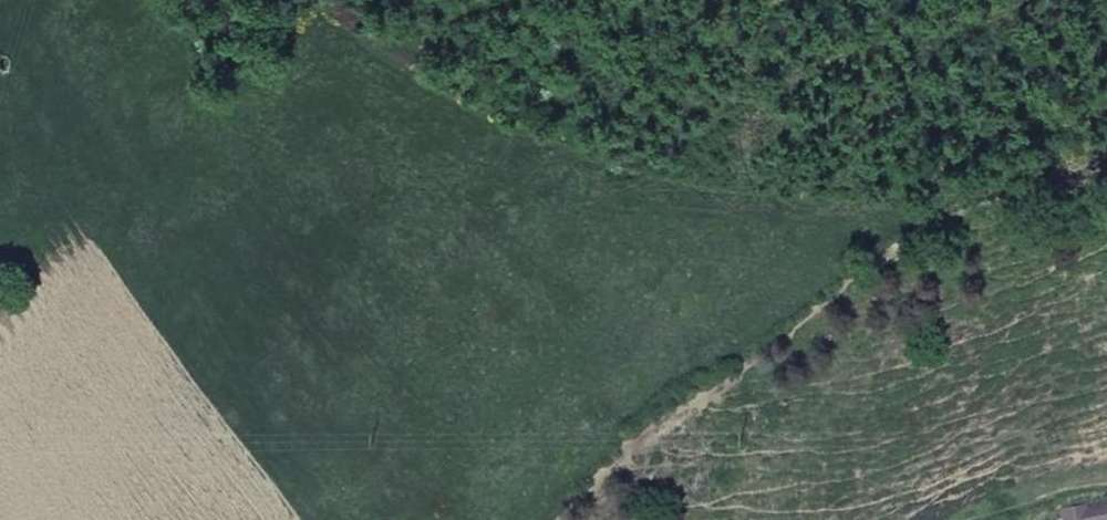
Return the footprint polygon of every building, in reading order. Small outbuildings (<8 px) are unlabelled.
[(1065,504),(1066,519),(1106,519),(1106,499),(1065,504)]
